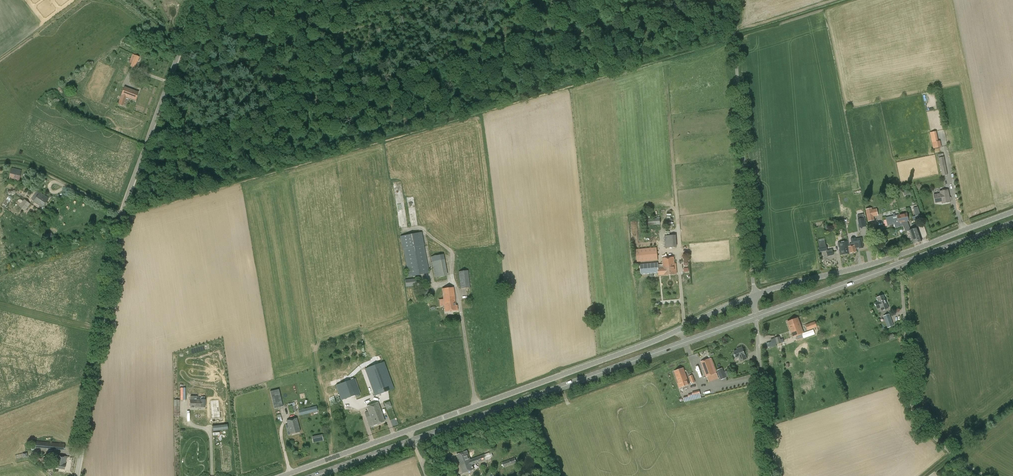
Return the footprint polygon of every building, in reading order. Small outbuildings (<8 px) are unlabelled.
[(135,68),(139,57),(133,54),(129,63),(131,64),(130,66),(135,68)] [(124,88),(122,95),(121,95),(119,100),(118,100),(118,102),(118,104),(123,106),(127,97),(136,100),(138,93),(124,88)] [(933,148),(942,147),(940,140),(938,140),(936,131),(930,132),(933,148)] [(947,175),(943,153),(938,154),(942,176),(947,175)] [(10,169),(8,178),(18,181),(21,172),(10,169)] [(36,187),(41,179),(32,174),(27,182),(36,187)] [(940,194),(934,195),(935,203),(943,202),(944,204),(950,202),(948,190),(940,191),(940,194)] [(34,202),(42,208),(49,198),(40,192),(34,202)] [(25,211),(31,204),(24,199),(18,206),(25,211)] [(921,219),(917,203),(915,204),(914,202),(912,202),(912,204),(915,216),(912,217),(913,220),(916,219),(917,220),(921,219)] [(876,209),(872,210),(871,208),(866,209),(868,221),(874,220),(873,216),(878,215),(876,209)] [(886,218),(886,220),(884,220),(885,226),(894,224),(895,228),(903,226),(902,223),(907,221),(909,221),(907,213),(886,218)] [(911,230),(907,221),(902,223),(903,226),(905,232),(909,231),(914,244),(922,241),(917,228),(911,230)] [(403,250),(409,277),(429,273),(422,232),(400,236),(403,250)] [(677,247),(676,235),(665,236),(665,248),(677,247)] [(850,247),(849,247),(850,253),(856,252),(856,248),(859,247),(859,249),(860,249),(863,248),(861,238),(855,239),(855,238),(851,239),(852,244),(849,244),(850,247)] [(850,253),(849,247),(848,241),(838,243),(840,255),(850,253)] [(820,252),(826,251),(828,250),(827,246),(826,246),(825,242),(819,243),(819,247),(820,252)] [(431,257),(435,278),(447,275),(443,254),(431,257)] [(663,258),(663,264),(658,265),(658,263),(640,264),(641,275),(651,274),(651,277),(654,277),(654,273),(658,273),(658,276),(664,275),(677,274),(676,266),(675,266),(674,257),(663,258)] [(470,287),(468,270),(459,271),(461,288),(470,287)] [(406,287),(417,285),(416,278),(405,280),(406,287)] [(457,306),(455,306),(453,288),(442,289),(445,311),(458,310),(457,306)] [(883,296),(877,298),(878,301),(875,303),(877,308),(879,307),(881,310),(888,308),(885,300),(883,296)] [(889,314),(883,316),(888,328),(894,326),(889,314)] [(798,318),(787,322),(793,337),(803,333),(798,318)] [(808,330),(817,327),(815,322),(806,325),(808,330)] [(773,345),(782,343),(780,337),(771,339),(773,345)] [(746,359),(746,357),(742,347),(739,348),(739,350),(734,352),(736,358),(740,357),(741,359),(741,361),(746,359)] [(714,374),(709,359),(701,362),(706,377),(707,376),(709,381),(715,379),(713,374),(714,374)] [(373,390),(375,395),(388,390),(394,388),(384,361),(365,368),(373,390)] [(677,379),(686,376),(686,374),(685,374),(683,368),(675,371),(677,377),(676,377),(677,379)] [(726,378),(722,368),(717,370),(721,380),(726,378)] [(686,376),(677,379),(678,383),(679,388),(689,385),(686,376)] [(349,380),(336,384),(340,400),(353,396),(349,380)] [(352,389),(354,393),(354,396),(356,400),(362,398),(358,387),(352,389)] [(274,408),(283,406),(279,389),(270,391),(274,408)] [(190,396),(190,400),(190,407),(205,407),(205,400),(197,400),(197,396),(190,396)] [(220,421),(218,400),(210,401),(212,421),(220,421)] [(367,407),(368,411),(364,413),(366,417),(370,416),(374,426),(385,422),(378,403),(367,407)] [(319,405),(316,406),(299,410),(301,421),(319,417),(318,414),(321,414),(319,405)] [(288,427),(287,428),(289,435),(300,432),(296,419),(287,421),(288,427)] [(64,451),(65,444),(37,441),(36,448),(64,451)] [(489,453),(484,455),(470,460),(467,451),(457,455),(463,473),(474,470),(472,465),(486,460),(491,458),(493,456),(492,453),(489,453)] [(65,469),(67,457),(57,455),(55,468),(65,469)]
